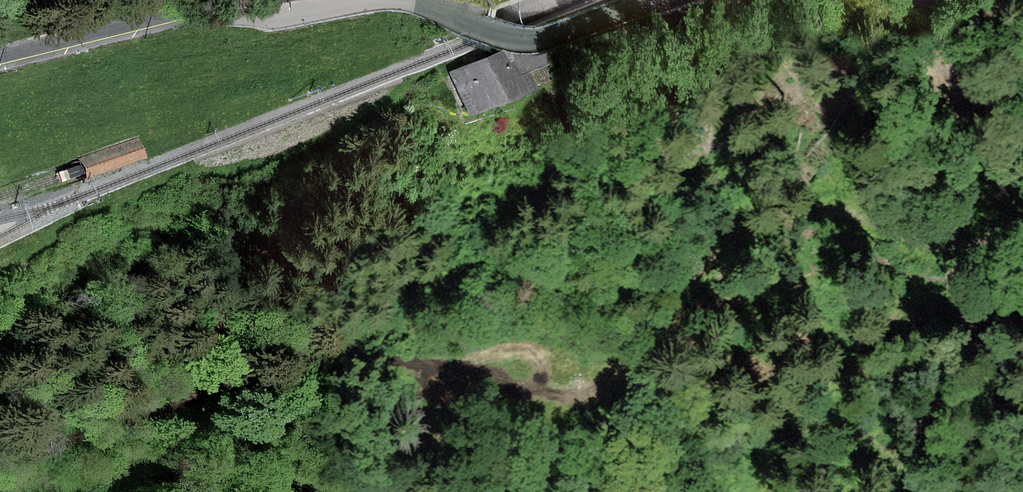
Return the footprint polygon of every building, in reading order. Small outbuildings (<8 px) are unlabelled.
[(506,53),(454,73),(471,115),(534,90),(528,75),(516,79),(506,53)] [(552,87),(543,93),(550,104),(558,98),(552,87)] [(138,139),(83,158),(87,167),(90,177),(144,158),(138,139)]
